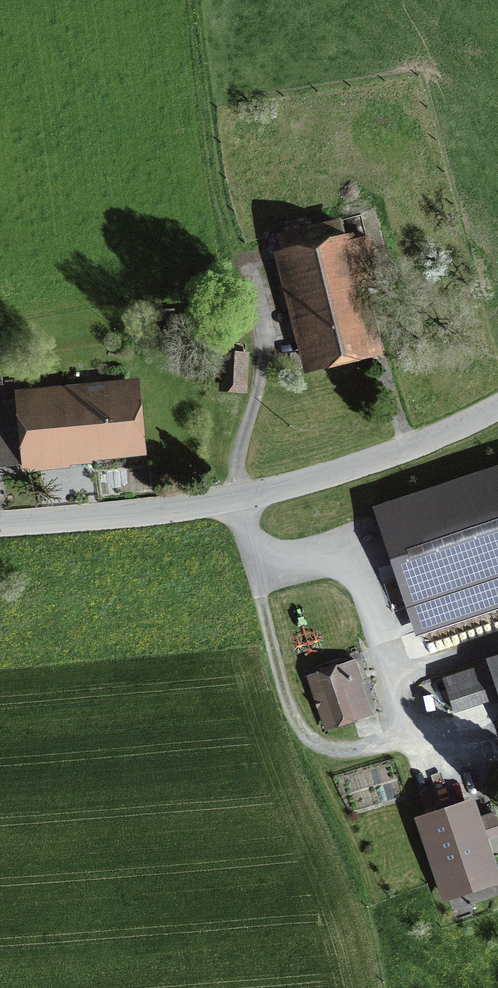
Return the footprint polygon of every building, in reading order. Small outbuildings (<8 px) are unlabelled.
[(302,308),(316,362),(368,349),(355,298),(361,297),(358,286),(378,281),(367,237),(341,244),(335,221),(283,235),(302,308)] [(244,353),(226,352),(224,385),(242,386),(244,353)] [(137,447),(131,394),(106,397),(105,391),(83,393),(83,399),(0,408),(0,455),(1,461),(82,453),(137,447)] [(383,509),(415,605),(421,604),(429,628),(497,605),(497,471),(383,509)] [(444,678),(454,710),(497,695),(497,660),(444,678)] [(348,714),(359,710),(349,682),(358,679),(352,662),(311,676),(323,714),(336,710),(338,717),(348,714)] [(447,895),(451,894),(451,892),(491,879),(491,880),(496,879),(482,839),(497,834),(497,826),(494,813),(476,819),(470,803),(449,810),(421,820),(447,895)]
